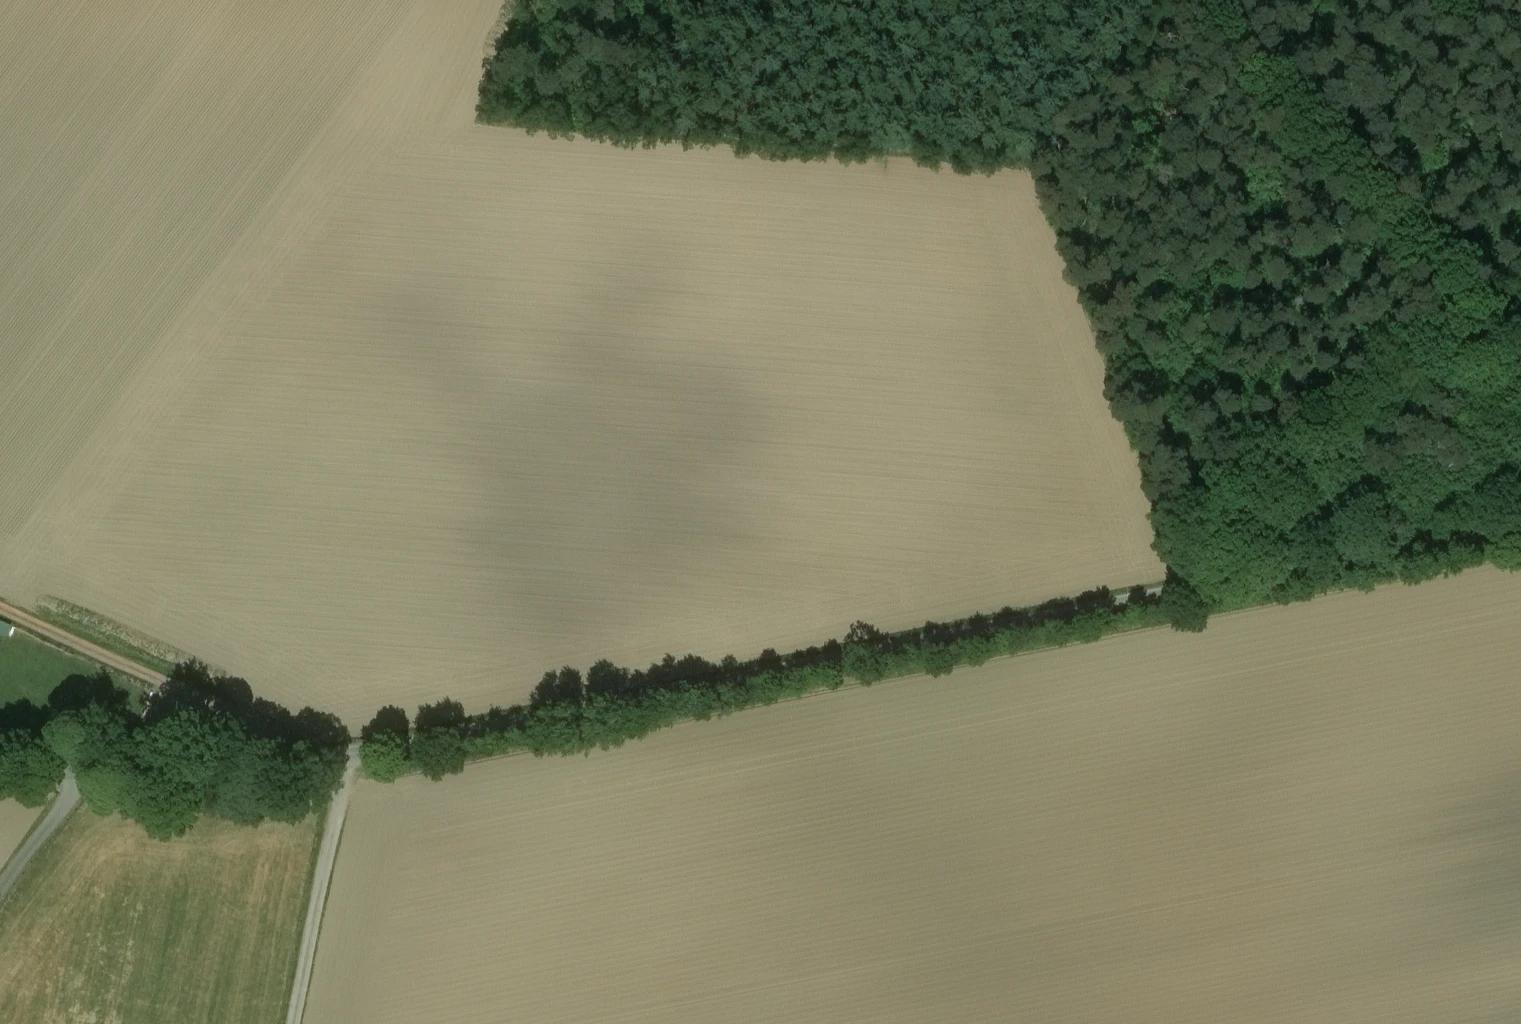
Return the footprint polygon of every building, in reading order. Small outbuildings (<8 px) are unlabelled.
[(13,624),(0,619),(0,632),(9,635),(13,624)]
